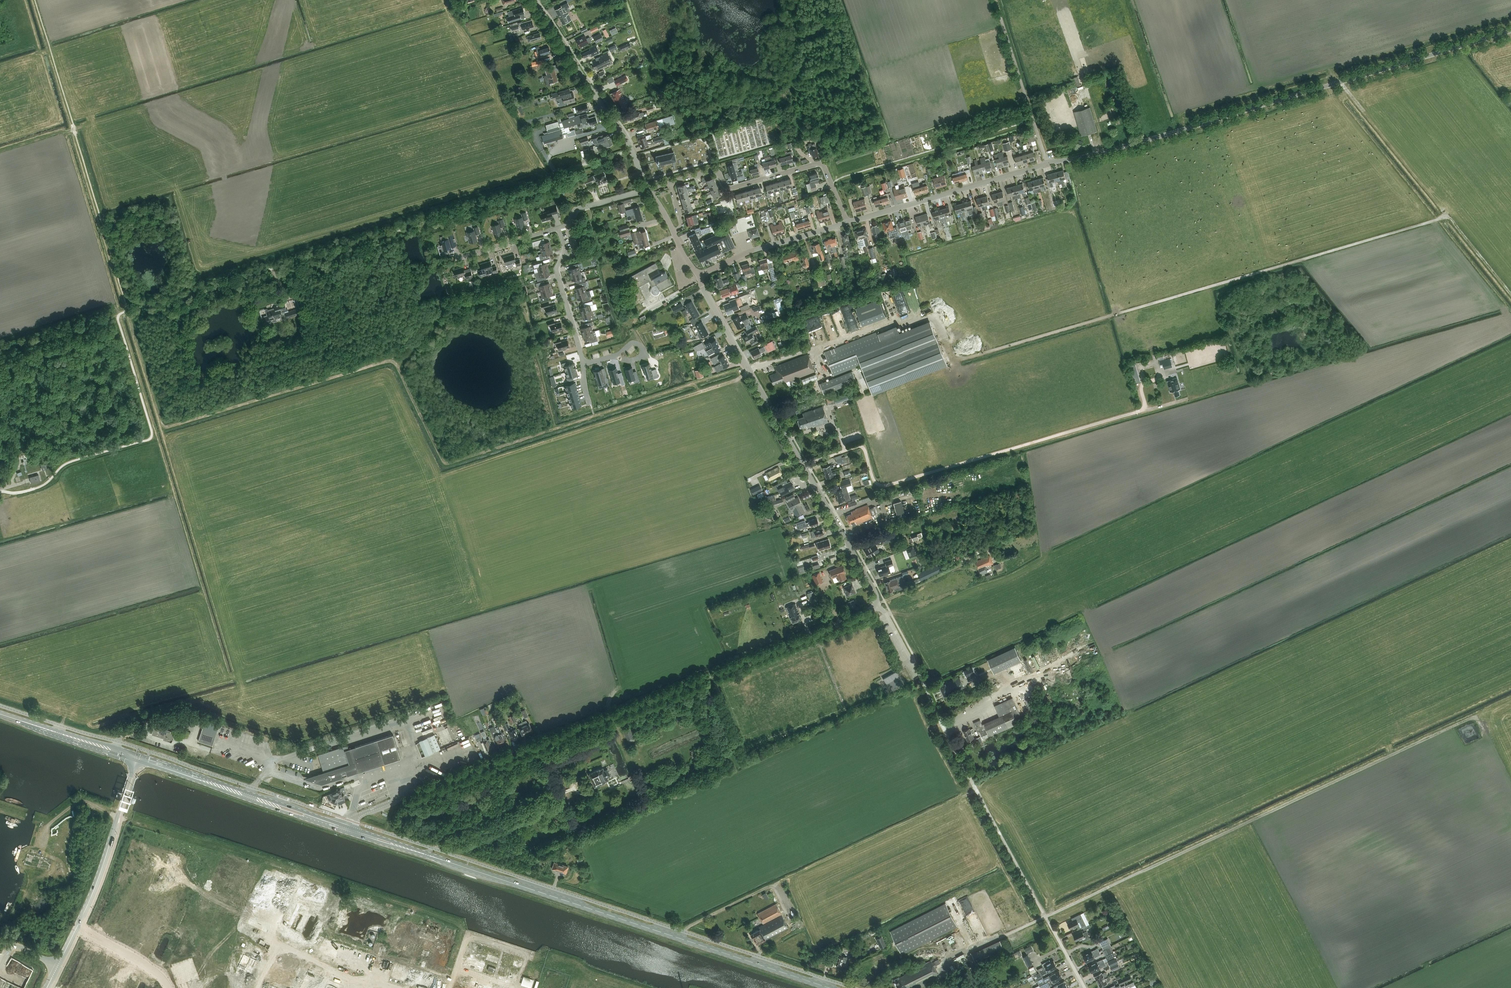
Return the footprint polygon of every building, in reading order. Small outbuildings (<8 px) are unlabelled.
[(556,10),(559,17),(568,13),(567,12),(570,11),(568,8),(570,7),(567,2),(561,6),(562,7),(556,10)] [(513,10),(509,11),(508,12),(509,16),(507,17),(508,23),(521,19),(520,15),(524,13),(523,7),(513,10)] [(568,14),(568,13),(559,17),(563,24),(571,20),(568,14)] [(522,22),(518,23),(517,22),(513,24),(510,25),(511,30),(519,28),(518,26),(521,25),(523,30),(526,29),(530,28),(532,27),(532,26),(533,26),(532,21),(529,22),(529,21),(522,23),(522,22)] [(541,38),(539,33),(527,36),(529,42),(541,38)] [(604,39),(601,33),(593,37),(596,43),(604,39)] [(592,41),(590,38),(587,39),(585,36),(577,41),(580,47),(592,41)] [(620,47),(622,52),(629,49),(629,47),(632,46),(631,43),(630,44),(629,42),(620,47)] [(590,50),(583,54),(582,55),(583,57),(584,57),(590,55),(590,56),(591,57),(600,52),(596,45),(589,48),(590,50)] [(536,51),(538,57),(542,56),(541,55),(551,52),(549,47),(540,50),(537,51),(536,51)] [(608,53),(598,57),(595,59),(596,61),(592,62),(593,64),(591,65),(594,70),(595,69),(596,71),(613,63),(608,53)] [(547,86),(551,85),(550,82),(557,80),(555,72),(561,70),(559,64),(544,68),(547,75),(544,76),(547,86)] [(601,79),(606,76),(603,71),(602,70),(599,72),(600,72),(598,73),(601,79)] [(1078,76),(1073,78),(1076,86),(1077,85),(1077,87),(1082,85),(1081,84),(1078,76)] [(626,108),(625,107),(627,106),(625,103),(626,103),(620,89),(610,94),(615,102),(616,102),(618,107),(619,107),(621,111),(626,108)] [(552,100),(559,98),(556,99),(560,105),(567,103),(568,105),(568,103),(575,101),(573,93),(567,94),(566,90),(551,94),(551,96),(551,97),(552,96),(552,100)] [(588,110),(586,104),(575,107),(577,113),(588,110)] [(1097,131),(1090,107),(1074,112),(1081,136),(1097,131)] [(630,116),(628,117),(629,121),(635,119),(635,120),(641,118),(641,117),(644,116),(643,112),(639,113),(639,112),(630,115),(630,116)] [(568,127),(571,126),(582,123),(583,124),(589,122),(590,125),(597,123),(595,116),(588,118),(587,114),(580,116),(580,115),(575,117),(569,118),(564,120),(562,121),(562,122),(559,123),(563,134),(566,133),(566,132),(570,131),(568,127)] [(561,129),(559,123),(558,121),(545,125),(548,133),(558,130),(561,129)] [(659,128),(657,121),(645,124),(648,132),(659,128)] [(548,133),(542,135),(544,143),(563,138),(561,129),(558,130),(548,133)] [(1031,132),(1027,133),(1030,142),(1034,140),(1036,141),(1034,131),(1031,132)] [(639,143),(647,141),(646,140),(651,138),(650,135),(645,136),(645,135),(644,135),(644,133),(637,135),(638,137),(637,137),(639,143)] [(605,141),(610,138),(609,134),(604,136),(603,135),(593,139),(595,145),(600,143),(605,141)] [(613,144),(610,138),(605,141),(600,143),(600,145),(602,144),(605,150),(609,148),(608,146),(613,144)] [(647,141),(639,143),(641,149),(649,146),(648,145),(653,143),(652,140),(647,142),(647,141)] [(795,149),(804,146),(803,140),(794,143),(795,149)] [(1009,142),(1003,143),(1006,151),(1011,150),(1009,142)] [(819,156),(816,148),(815,144),(811,145),(811,143),(808,144),(809,145),(807,146),(808,152),(811,151),(813,157),(819,156)] [(1026,154),(1022,155),(1025,162),(1031,160),(1029,153),(1027,149),(1025,149),(1026,154)] [(783,150),(784,154),(785,156),(787,163),(793,161),(791,155),(788,156),(787,153),(786,150),(783,150)] [(1025,162),(1022,155),(1021,151),(1019,151),(1020,155),(1015,157),(1017,164),(1025,162)] [(656,160),(657,162),(658,164),(658,165),(676,161),(674,152),(656,156),(656,157),(657,159),(656,160)] [(1000,153),(1004,166),(1010,164),(1008,156),(1004,157),(1003,152),(1000,153)] [(998,168),(1004,166),(1000,153),(994,155),(996,159),(998,168)] [(767,155),(770,168),(776,166),(774,159),(771,160),(770,154),(767,155)] [(983,158),(987,171),(993,170),(992,168),(990,161),(986,162),(985,157),(983,158)] [(981,173),(987,171),(983,158),(980,159),(982,163),(978,164),(981,173)] [(981,173),(978,164),(977,160),(974,160),(976,165),(972,166),(975,175),(981,173)] [(740,164),(739,161),(736,162),(733,163),(733,164),(728,166),(730,172),(738,170),(736,165),(740,164)] [(750,170),(752,175),(759,173),(758,168),(759,168),(758,163),(754,164),(756,168),(750,170)] [(904,168),(898,170),(900,178),(906,176),(904,168)] [(963,174),(960,175),(962,181),(968,179),(967,173),(971,172),(970,169),(963,171),(963,174)] [(739,172),(738,170),(730,172),(731,179),(737,177),(737,178),(743,177),(742,171),(739,172)] [(607,177),(606,177),(605,176),(606,175),(605,173),(604,172),(593,176),(586,178),(586,177),(583,178),(586,185),(596,182),(597,185),(607,181),(607,180),(608,179),(607,177)] [(1062,184),(1058,172),(1053,173),(1055,182),(1058,181),(1059,185),(1062,184)] [(811,188),(816,187),(815,183),(819,182),(818,179),(819,179),(817,173),(810,175),(811,180),(810,180),(811,185),(810,185),(811,188)] [(955,173),(952,174),(953,177),(955,183),(962,181),(960,175),(956,176),(955,173)] [(947,185),(945,177),(944,175),(939,177),(942,187),(947,185)] [(942,187),(939,177),(933,178),(936,188),(942,187)] [(709,187),(716,184),(713,178),(707,181),(706,180),(702,182),(703,184),(707,182),(708,186),(709,187)] [(1038,179),(1040,188),(1043,187),(1044,191),(1047,190),(1043,178),(1038,179)] [(790,179),(784,180),(786,188),(785,188),(786,193),(788,192),(787,188),(792,186),(790,179)] [(1038,179),(1033,181),(1036,193),(1042,191),(1040,188),(1038,179)] [(786,188),(784,180),(778,182),(780,190),(779,190),(780,194),(782,194),(781,189),(785,188),(786,188)] [(1036,193),(1033,181),(1028,182),(1030,191),(1033,190),(1034,194),(1036,193)] [(778,182),(772,184),(774,191),(773,192),(774,196),(776,195),(775,191),(779,190),(780,190),(778,182)] [(921,187),(922,192),(929,190),(927,185),(926,182),(923,183),(924,186),(921,187)] [(680,193),(687,191),(691,190),(694,189),(694,187),(694,186),(686,188),(685,184),(678,186),(680,193)] [(711,193),(719,189),(716,184),(709,187),(708,186),(704,187),(705,189),(709,188),(711,191),(711,193)] [(774,191),(772,184),(766,186),(768,193),(767,193),(768,198),(770,197),(769,193),(773,192),(774,191)] [(1017,185),(1020,194),(1022,193),(1023,197),(1026,196),(1023,184),(1017,185)] [(902,187),(900,188),(902,198),(908,197),(905,185),(902,186),(902,187)] [(922,192),(921,187),(917,188),(916,185),(913,186),(914,189),(915,194),(922,192)] [(1017,185),(1012,187),(1016,199),(1021,197),(1020,194),(1017,185)] [(756,201),(757,201),(758,201),(757,196),(762,195),(760,187),(754,189),(756,197),(755,197),(756,201)] [(1016,199),(1012,187),(1007,188),(1009,197),(1012,196),(1013,200),(1016,199)] [(897,200),(902,198),(900,188),(897,189),(896,188),(893,188),(897,200)] [(711,193),(711,191),(707,193),(708,195),(712,193),(714,198),(721,195),(719,189),(711,193)] [(750,198),(749,199),(750,203),(752,202),(751,198),(755,197),(756,197),(754,189),(748,191),(750,198)] [(680,193),(682,199),(689,197),(687,191),(680,193)] [(748,191),(741,193),(744,200),(743,200),(744,205),(746,204),(745,200),(749,199),(750,198),(748,191)] [(744,200),(741,193),(735,194),(737,202),(736,202),(738,206),(740,206),(739,202),(743,200),(744,200)] [(820,198),(821,204),(830,202),(827,193),(823,194),(823,197),(820,198)] [(1001,205),(997,193),(992,195),(994,203),(997,202),(998,206),(1001,205)] [(881,199),(883,204),(890,202),(888,197),(887,194),(884,194),(885,198),(881,199)] [(682,199),(683,206),(691,204),(689,197),(682,199)] [(883,204),(881,199),(878,200),(877,197),(874,197),(875,200),(875,201),(876,206),(883,204)] [(985,210),(982,197),(976,199),(979,207),(982,207),(983,211),(985,210)] [(865,199),(859,200),(862,210),(868,209),(865,199)] [(859,200),(853,202),(856,212),(862,210),(859,200)] [(965,200),(968,210),(969,215),(978,213),(976,206),(973,207),(971,201),(968,202),(967,200),(965,200)] [(962,217),(964,217),(960,204),(957,205),(956,203),(954,204),(957,213),(960,212),(962,217)] [(692,210),(691,204),(683,206),(685,212),(692,210)] [(547,212),(540,214),(543,222),(553,219),(552,214),(557,213),(555,205),(545,208),(547,212)] [(633,208),(634,211),(629,212),(630,213),(626,213),(627,217),(641,213),(639,206),(633,208)] [(773,214),(773,213),(771,213),(769,208),(767,209),(767,211),(761,213),(762,216),(761,216),(762,219),(764,218),(765,221),(769,220),(768,218),(774,216),(773,214)] [(829,220),(827,212),(826,208),(823,209),(824,211),(821,211),(824,222),(829,220)] [(947,221),(944,209),(940,210),(940,208),(938,208),(940,218),(944,217),(945,222),(947,221)] [(824,222),(821,211),(819,212),(819,210),(815,211),(816,215),(818,223),(824,222)] [(521,214),(522,217),(514,219),(517,229),(525,227),(524,220),(528,219),(526,212),(521,214)] [(712,212),(706,213),(709,223),(715,221),(712,212)] [(641,213),(627,217),(628,220),(632,219),(635,218),(635,217),(636,217),(637,221),(642,220),(641,213)] [(922,215),(925,225),(929,224),(930,228),(933,227),(932,223),(930,223),(927,214),(922,215)] [(694,224),(698,223),(696,215),(692,216),(692,215),(686,217),(689,226),(694,224)] [(926,228),(925,225),(922,215),(915,217),(918,227),(923,226),(924,229),(926,228)] [(803,222),(804,227),(811,225),(809,220),(808,217),(805,218),(806,221),(803,222)] [(498,221),(499,224),(491,226),(494,236),(502,233),(501,227),(505,226),(503,219),(498,221)] [(910,219),(905,220),(908,230),(912,229),(913,232),(915,231),(914,228),(913,228),(910,219)] [(804,227),(803,222),(799,223),(798,220),(795,221),(796,224),(798,229),(804,227)] [(905,220),(898,222),(901,232),(902,235),(906,234),(907,236),(909,235),(909,233),(908,230),(905,220)] [(779,224),(776,225),(779,235),(785,233),(781,221),(779,222),(779,224)] [(900,237),(899,234),(897,227),(893,228),(891,221),(883,223),(886,231),(888,230),(890,235),(889,235),(889,236),(890,236),(891,238),(895,237),(896,238),(900,237)] [(774,236),(779,235),(776,225),(773,226),(773,224),(770,225),(774,236)] [(874,238),(879,236),(880,242),(883,241),(882,236),(879,226),(878,227),(877,225),(873,226),(873,228),(872,228),(874,238)] [(475,231),(475,230),(470,232),(470,231),(466,232),(469,243),(478,241),(476,234),(481,233),(479,226),(474,228),(475,231)] [(757,229),(749,231),(751,238),(759,235),(757,229)] [(859,248),(864,247),(865,252),(868,252),(866,246),(862,229),(855,231),(859,248)] [(634,241),(647,237),(645,231),(640,232),(640,230),(632,233),(634,241)] [(696,233),(689,236),(696,252),(697,254),(699,257),(699,259),(700,261),(702,260),(707,258),(711,256),(718,253),(720,252),(720,251),(721,251),(722,253),(735,247),(727,230),(724,231),(725,231),(724,232),(723,231),(718,234),(711,237),(710,238),(704,240),(702,241),(705,246),(702,247),(696,233)] [(442,252),(452,249),(452,247),(457,246),(453,233),(448,235),(449,239),(440,241),(441,245),(440,245),(442,252)] [(844,245),(849,244),(850,248),(853,247),(849,233),(842,235),(844,241),(843,242),(844,245)] [(647,237),(634,241),(635,244),(638,243),(640,248),(644,247),(644,246),(649,244),(647,237)] [(830,238),(834,252),(836,257),(838,256),(835,245),(838,245),(838,244),(839,243),(838,241),(837,241),(836,237),(830,238)] [(834,252),(830,238),(825,240),(826,245),(826,247),(827,247),(827,248),(830,247),(832,253),(834,252)] [(541,250),(551,247),(549,242),(544,243),(543,243),(542,239),(532,242),(533,246),(539,245),(541,250)] [(809,246),(811,250),(812,254),(818,252),(821,261),(825,259),(822,251),(819,243),(813,245),(812,245),(809,246)] [(551,247),(541,250),(542,253),(539,254),(540,260),(548,258),(547,255),(547,254),(552,253),(551,247)] [(799,260),(796,251),(791,252),(792,253),(788,254),(789,255),(783,257),(784,262),(789,261),(790,262),(794,260),(794,261),(799,260)] [(519,259),(515,260),(514,254),(504,257),(506,265),(516,263),(517,266),(521,265),(519,259)] [(811,267),(807,256),(802,257),(804,263),(802,263),(804,269),(811,267)] [(773,268),(771,262),(768,263),(766,258),(759,260),(760,265),(757,266),(758,270),(768,267),(773,281),(776,280),(773,268)] [(480,264),(482,270),(478,271),(480,277),(487,275),(486,274),(493,272),(494,273),(498,272),(496,266),(492,267),(490,261),(480,264)] [(536,272),(538,272),(548,269),(546,263),(541,265),(540,264),(540,262),(533,264),(536,272)] [(569,270),(570,275),(580,272),(579,269),(582,268),(580,263),(574,265),(574,267),(574,268),(569,270)] [(659,263),(632,275),(637,287),(651,281),(656,294),(662,292),(658,283),(671,277),(668,270),(653,276),(651,272),(661,268),(659,263)] [(751,272),(752,274),(755,273),(754,268),(751,269),(749,263),(742,265),(743,271),(744,271),(745,274),(751,272)] [(471,271),(465,273),(463,267),(454,270),(456,278),(465,275),(467,279),(473,277),(471,271)] [(548,269),(538,272),(540,277),(537,278),(538,282),(545,279),(544,277),(545,276),(550,274),(548,269)] [(582,278),(580,272),(570,275),(572,281),(577,279),(578,280),(579,282),(585,281),(584,277),(582,278)] [(728,279),(722,281),(721,276),(714,278),(718,288),(724,286),(724,285),(730,283),(728,279)] [(818,287),(827,285),(825,279),(819,281),(818,276),(815,277),(818,287)] [(739,293),(737,289),(745,286),(744,281),(736,284),(735,282),(728,285),(729,288),(720,291),(721,296),(723,296),(724,297),(731,295),(730,294),(731,294),(732,295),(739,293)] [(541,292),(551,289),(549,283),(544,285),(543,284),(542,282),(536,284),(537,287),(539,286),(541,292)] [(576,294),(586,292),(584,286),(587,285),(586,282),(579,284),(580,287),(574,289),(576,294)] [(909,306),(901,286),(892,289),(900,309),(909,306)] [(905,289),(908,297),(917,294),(914,286),(905,289)] [(551,289),(541,292),(543,297),(540,298),(541,301),(548,299),(547,297),(547,296),(552,294),(551,289)] [(590,290),(586,292),(576,294),(578,300),(583,299),(584,299),(585,302),(591,300),(590,297),(592,296),(590,290)] [(739,309),(738,306),(737,303),(736,299),(729,301),(730,303),(723,305),(727,315),(734,313),(733,311),(739,309)] [(880,300),(856,309),(863,326),(886,317),(880,300)] [(585,307),(580,308),(582,314),(592,311),(595,310),(592,301),(585,303),(586,306),(585,307)] [(692,323),(698,320),(696,317),(699,315),(692,301),(685,305),(693,318),(690,320),(692,323)] [(889,301),(892,316),(896,315),(897,318),(901,317),(900,311),(897,311),(897,308),(894,308),(892,301),(889,301)] [(543,308),(546,307),(548,316),(558,313),(555,304),(550,306),(548,302),(542,304),(543,308)] [(288,309),(287,309),(285,303),(274,306),(275,309),(267,312),(269,316),(265,317),(267,323),(275,321),(274,318),(280,317),(281,320),(299,315),(297,309),(289,311),(288,309)] [(684,307),(681,303),(672,308),(675,313),(684,307)] [(592,311),(582,314),(583,317),(583,319),(589,318),(590,321),(597,319),(596,316),(593,317),(592,311)] [(759,322),(760,323),(768,321),(767,320),(779,316),(778,311),(772,312),(771,311),(766,312),(766,315),(764,315),(765,320),(759,322)] [(738,329),(744,325),(749,323),(747,319),(749,318),(746,314),(740,318),(739,316),(733,320),(738,329)] [(808,324),(820,320),(818,315),(807,319),(808,324)] [(549,326),(551,325),(553,333),(563,330),(560,322),(555,324),(554,319),(547,321),(549,326)] [(700,323),(698,320),(692,323),(693,327),(695,326),(699,331),(697,332),(700,339),(701,338),(702,338),(701,338),(702,337),(702,338),(709,334),(702,322),(700,323)] [(651,321),(645,324),(649,331),(654,329),(651,321)] [(583,334),(592,331),(591,326),(593,325),(592,322),(586,324),(587,326),(586,327),(581,329),(583,334)] [(880,342),(877,332),(824,353),(833,376),(861,365),(872,394),(947,365),(930,322),(880,342)] [(748,334),(742,337),(746,344),(750,342),(752,345),(759,341),(756,337),(755,337),(752,333),(758,330),(756,325),(745,331),(745,332),(747,331),(748,334)] [(595,331),(592,331),(583,334),(584,340),(589,338),(590,339),(591,342),(598,341),(595,331)] [(560,338),(553,340),(555,344),(557,343),(559,351),(570,348),(567,340),(561,342),(560,338)] [(772,341),(764,345),(768,352),(776,348),(772,341)] [(718,345),(712,348),(714,350),(711,351),(713,354),(716,353),(715,352),(720,349),(718,345)] [(766,350),(764,346),(759,349),(758,348),(750,352),(754,359),(762,355),(761,353),(766,350)] [(720,361),(721,363),(726,360),(724,355),(721,357),(720,354),(711,359),(714,364),(720,361)] [(784,380),(785,382),(786,383),(789,382),(789,381),(815,372),(808,354),(774,367),(776,372),(770,375),(773,384),(784,380)] [(721,363),(714,367),(717,372),(722,369),(723,369),(724,369),(724,368),(729,365),(726,360),(721,363)] [(568,361),(561,363),(563,367),(565,366),(566,372),(576,369),(574,363),(569,365),(568,361)] [(649,363),(642,366),(643,370),(644,370),(647,377),(652,376),(653,378),(658,377),(656,369),(651,370),(652,369),(651,369),(651,368),(649,363)] [(616,367),(609,369),(613,384),(614,384),(620,382),(622,381),(620,381),(620,379),(621,379),(621,378),(620,379),(616,367)] [(632,367),(625,369),(628,381),(635,379),(635,380),(639,379),(637,372),(634,373),(632,367)] [(576,369),(566,372),(568,377),(566,378),(568,382),(574,380),(573,376),(578,375),(576,369)] [(599,369),(593,371),(595,375),(594,375),(594,376),(595,376),(596,380),(598,385),(600,384),(600,385),(602,384),(603,387),(607,386),(608,386),(605,374),(603,375),(601,369),(599,369)] [(702,369),(695,371),(697,378),(704,376),(702,369)] [(852,371),(819,383),(823,394),(856,381),(852,371)] [(815,374),(802,379),(804,384),(817,378),(816,374),(815,374)] [(1171,380),(1167,381),(1170,392),(1174,391),(1175,396),(1180,395),(1178,390),(1180,389),(1177,378),(1171,380)] [(575,382),(565,385),(567,391),(576,388),(575,382)] [(576,388),(567,391),(568,397),(578,394),(576,388)] [(833,397),(836,404),(850,398),(847,392),(833,397)] [(578,394),(568,397),(570,403),(580,400),(578,394)] [(580,400),(570,403),(572,409),(582,406),(580,400)] [(828,422),(825,413),(823,407),(819,408),(802,413),(803,416),(797,419),(800,428),(807,426),(807,427),(812,426),(813,427),(828,422)] [(841,455),(835,457),(837,464),(840,462),(841,464),(847,462),(845,456),(842,457),(841,455)] [(824,473),(831,471),(830,469),(834,467),(833,464),(829,466),(829,465),(823,468),(824,473)] [(778,467),(768,472),(766,473),(767,476),(770,480),(782,474),(778,467)] [(40,480),(39,475),(29,477),(31,483),(40,480)] [(841,489),(835,491),(837,496),(843,494),(848,492),(846,486),(851,484),(850,479),(839,482),(841,489)] [(793,488),(790,481),(782,485),(785,492),(793,488)] [(760,492),(757,486),(751,489),(754,495),(760,492)] [(843,494),(837,496),(838,501),(844,499),(845,502),(851,500),(848,492),(843,494)] [(785,498),(787,502),(795,498),(793,494),(785,498)] [(802,505),(798,497),(795,498),(787,502),(791,511),(793,510),(796,516),(805,512),(802,505)] [(782,499),(769,503),(770,507),(783,503),(782,499)] [(906,517),(901,501),(893,503),(898,519),(906,517)] [(852,526),(853,525),(853,526),(856,525),(856,524),(873,517),(872,515),(876,513),(873,507),(869,509),(868,505),(856,509),(856,510),(851,512),(852,514),(846,516),(849,524),(851,523),(852,526)] [(896,517),(877,524),(878,528),(898,522),(896,517)] [(805,523),(805,521),(796,523),(798,530),(810,525),(811,527),(818,524),(817,518),(809,521),(809,522),(805,523)] [(824,534),(822,528),(811,531),(813,538),(824,534)] [(895,540),(893,533),(881,537),(884,544),(895,540)] [(817,543),(819,550),(831,547),(828,539),(817,543)] [(879,551),(875,544),(864,550),(868,557),(879,551)] [(990,556),(977,561),(978,562),(976,563),(979,569),(986,566),(990,564),(990,565),(993,564),(990,556)] [(886,565),(877,568),(880,576),(891,573),(889,566),(893,565),(891,559),(885,561),(886,565)] [(918,573),(921,581),(940,571),(937,564),(918,573)] [(843,565),(829,571),(832,578),(837,576),(838,579),(837,579),(838,581),(838,580),(839,581),(846,578),(844,573),(846,573),(843,565)] [(986,566),(979,569),(981,573),(982,573),(983,574),(988,572),(986,566)] [(816,585),(823,582),(819,572),(812,575),(816,585)] [(888,592),(893,590),(894,591),(897,590),(898,590),(904,588),(903,586),(906,585),(903,576),(890,580),(890,581),(885,583),(888,592)] [(856,593),(852,584),(843,587),(847,596),(856,593)] [(807,593),(811,604),(817,602),(813,591),(807,593)] [(850,608),(858,606),(856,599),(848,601),(850,608)] [(801,620),(799,614),(795,603),(786,607),(789,615),(790,615),(791,617),(790,617),(793,623),(801,620)] [(1015,647),(987,659),(994,673),(1021,661),(1015,647)] [(973,667),(964,671),(966,677),(976,673),(973,667)] [(900,670),(885,677),(892,691),(906,684),(900,670)] [(945,684),(940,686),(944,697),(950,694),(964,687),(960,677),(945,684)] [(1046,680),(1043,682),(1048,693),(1051,691),(1046,680)] [(1020,715),(1015,703),(1012,698),(994,706),(999,717),(982,724),(980,720),(974,723),(977,731),(980,730),(980,732),(983,739),(1018,723),(1015,717),(1020,715)] [(1031,711),(1034,709),(1029,698),(1025,699),(1031,711)] [(205,720),(199,741),(213,746),(219,725),(205,720)] [(522,722),(528,733),(533,731),(529,723),(528,724),(526,720),(522,722)] [(528,733),(522,722),(519,724),(520,727),(519,728),(522,735),(528,733)] [(518,737),(514,729),(513,730),(512,728),(510,728),(508,723),(503,725),(505,731),(508,729),(509,732),(512,739),(518,737)] [(175,731),(155,724),(152,733),(161,736),(164,737),(164,738),(171,741),(171,740),(172,740),(173,740),(175,733),(175,732),(175,731)] [(504,731),(501,732),(500,729),(498,725),(497,726),(495,727),(496,730),(499,738),(500,738),(502,743),(505,742),(504,739),(507,738),(504,731)] [(498,745),(502,743),(500,738),(499,738),(496,730),(495,727),(494,726),(490,728),(495,740),(496,740),(498,745)] [(623,730),(626,736),(632,733),(629,727),(623,730)] [(975,733),(973,728),(970,729),(970,728),(963,731),(967,741),(974,738),(972,734),(975,733)] [(348,745),(318,754),(324,772),(317,774),(304,778),(322,784),(343,777),(341,772),(346,770),(348,775),(401,758),(393,734),(349,748),(348,745)] [(426,755),(433,752),(440,749),(434,735),(420,741),(426,755)] [(589,774),(595,787),(605,782),(605,781),(609,780),(607,777),(611,776),(608,769),(604,771),(603,768),(600,770),(600,769),(589,774)] [(341,789),(330,794),(332,799),(338,801),(345,799),(348,797),(346,791),(344,787),(340,788),(341,789)] [(552,869),(566,873),(568,866),(555,862),(552,869)] [(272,883),(273,884),(276,877),(288,883),(291,875),(278,870),(272,883)] [(311,936),(330,889),(303,878),(284,925),(311,936)] [(763,924),(781,914),(776,904),(758,914),(763,924)] [(890,932),(902,954),(957,926),(945,904),(890,932)] [(1086,925),(1080,914),(1074,917),(1075,920),(1068,923),(1070,929),(1076,926),(1078,929),(1086,925)] [(788,928),(788,927),(782,915),(759,927),(760,929),(751,934),(753,938),(754,938),(757,944),(765,939),(766,940),(788,928)] [(1076,941),(1081,938),(1083,941),(1089,938),(1086,932),(1083,933),(1082,931),(1073,935),(1076,941)] [(886,946),(882,937),(876,940),(880,948),(886,946)] [(372,974),(378,954),(325,938),(318,958),(372,974)] [(1102,950),(1111,946),(1108,939),(1100,942),(1103,949),(1102,950)] [(434,940),(425,942),(426,948),(435,946),(434,940)] [(978,960),(1007,949),(1003,940),(974,951),(978,960)] [(1103,951),(1105,955),(1113,951),(1111,946),(1102,950),(1103,951)] [(1085,959),(1099,952),(1097,948),(1092,951),(1091,950),(1087,953),(1083,955),(1085,959)] [(1018,953),(1013,955),(1014,958),(1022,954),(1020,950),(1019,950),(1017,951),(1018,953)] [(1113,951),(1105,955),(1106,958),(1107,960),(1116,956),(1113,951)] [(1099,952),(1085,959),(1087,962),(1091,960),(1091,961),(1093,960),(1093,959),(1095,958),(1095,957),(1100,955),(1099,952)] [(255,973),(261,957),(248,953),(247,954),(245,953),(240,965),(252,970),(252,973),(251,973),(251,974),(250,979),(254,980),(258,981),(265,983),(266,980),(272,981),(266,978),(261,977),(261,979),(258,978),(258,974),(255,973)] [(836,953),(833,962),(841,964),(842,960),(845,961),(847,957),(843,956),(844,956),(840,955),(841,954),(838,953),(838,954),(836,953)] [(1033,963),(1028,954),(1023,957),(1027,966),(1033,963)] [(468,956),(464,967),(483,973),(487,962),(468,956)] [(1108,962),(1110,967),(1119,962),(1116,957),(1108,962)] [(1088,966),(1090,969),(1104,962),(1103,959),(1097,962),(1097,961),(1095,963),(1095,962),(1092,963),(1092,964),(1088,966)] [(895,982),(898,987),(904,987),(905,987),(907,986),(908,987),(911,987),(938,974),(935,968),(937,967),(934,961),(932,962),(931,960),(922,964),(909,971),(910,972),(904,974),(905,975),(899,978),(901,980),(895,982)] [(1045,965),(1044,964),(1043,964),(1042,965),(1043,967),(1037,970),(1039,973),(1055,964),(1053,960),(1050,962),(1049,960),(1045,963),(1046,965),(1045,965)] [(1104,962),(1090,969),(1092,973),(1096,971),(1099,970),(1098,970),(1101,969),(1100,968),(1106,965),(1104,962)] [(1119,962),(1110,967),(1112,971),(1120,967),(1118,963),(1119,962)] [(1035,980),(1038,979),(1042,976),(1041,975),(1048,971),(1048,972),(1049,972),(1050,972),(1052,971),(1051,971),(1057,967),(1055,964),(1039,973),(1037,973),(1036,972),(1032,974),(1035,980)] [(414,967),(408,967),(408,969),(404,970),(404,972),(401,972),(402,977),(407,976),(407,970),(414,970),(414,967)] [(421,969),(418,982),(425,983),(428,971),(421,969)] [(1037,981),(1039,985),(1048,981),(1061,974),(1059,971),(1054,973),(1051,974),(1051,975),(1043,979),(1042,976),(1038,979),(1035,980),(1034,980),(1035,982),(1037,981)] [(1096,979),(1097,982),(1104,978),(1104,977),(1107,975),(1105,972),(1102,974),(1102,973),(1094,976),(1095,977),(1095,978),(1095,979),(1096,979)] [(1061,974),(1048,981),(1039,985),(1040,987),(1049,987),(1051,987),(1049,984),(1053,982),(1054,982),(1063,978),(1061,974)] [(533,987),(536,978),(525,975),(522,984),(533,987)] [(1130,975),(1118,980),(1120,984),(1132,979),(1130,975)] [(1105,979),(1104,978),(1097,982),(1099,984),(1098,985),(1099,986),(1100,986),(1100,987),(1107,983),(1107,982),(1110,980),(1108,977),(1105,979)]
